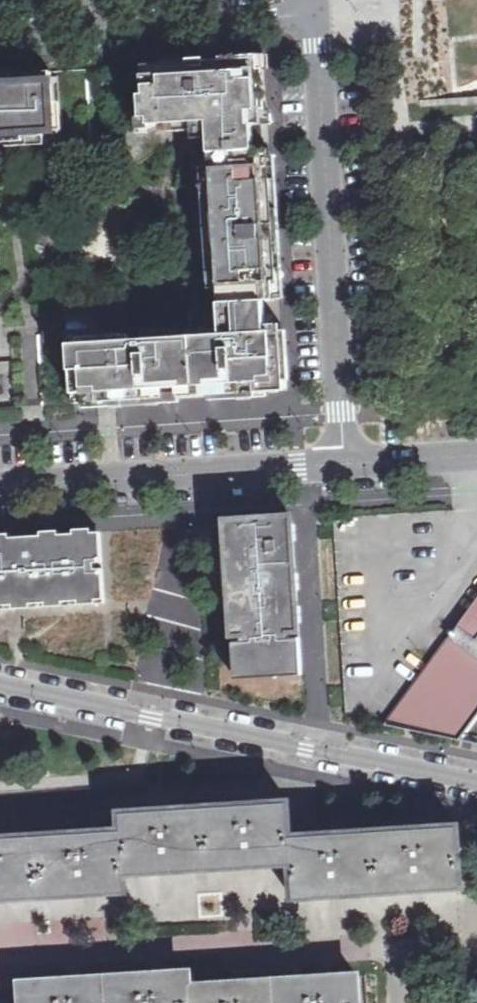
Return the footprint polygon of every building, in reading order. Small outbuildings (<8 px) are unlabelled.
[(211,154),(254,150),(253,126),(264,125),(260,58),(236,60),(236,67),(223,67),(223,60),(190,62),(190,69),(161,70),(161,64),(144,65),(145,87),(139,87),(142,125),(131,125),(132,168),(136,167),(140,166),(145,163),(152,157),(156,152),(160,146),(162,142),(163,138),(163,132),(167,132),(167,124),(194,123),(195,155),(211,154)] [(51,72),(0,75),(0,147),(14,159),(66,156),(61,76),(52,77),(51,72)] [(264,301),(274,299),(264,149),(254,150),(211,154),(216,213),(189,214),(196,304),(228,302),(264,301)] [(87,397),(279,385),(277,331),(267,332),(264,301),(228,302),(232,334),(138,338),(137,344),(113,344),(113,339),(111,330),(105,322),(100,315),(95,311),(90,310),(86,309),(80,308),(76,308),(71,308),(74,403),(80,402),(85,399),(87,397)] [(293,520),(226,524),(235,673),(302,669),(293,520)] [(98,532),(0,538),(0,605),(102,600),(98,532)] [(386,724),(461,741),(476,719),(476,601),(386,724)] [(456,827),(288,838),(286,803),(122,813),(124,831),(0,839),(0,902),(125,894),(124,875),(292,864),(294,897),(460,887),(456,827)] [(358,976),(331,978),(317,979),(249,983),(234,984),(191,987),(190,973),(164,975),(149,976),(81,980),(66,981),(23,984),(24,1002),(359,1002),(358,976)]
